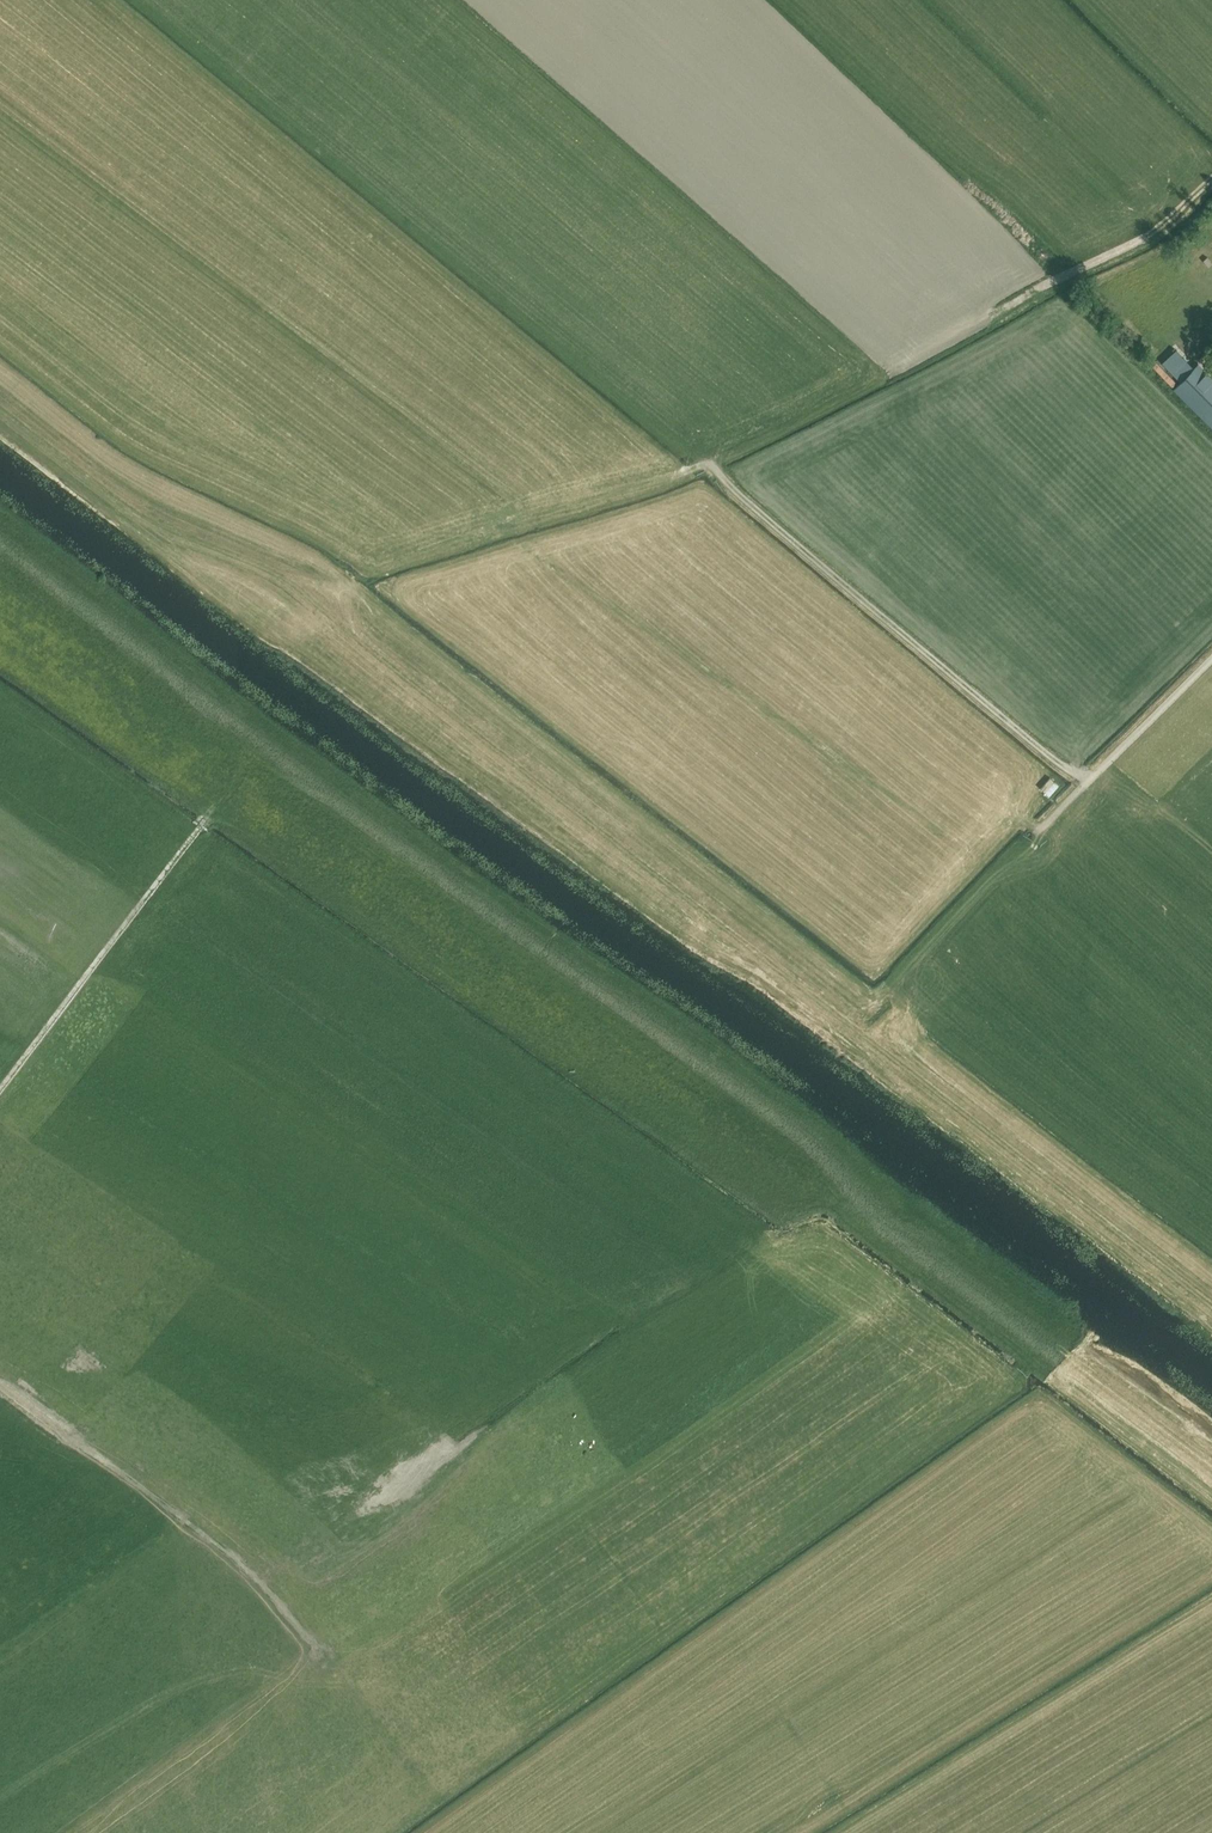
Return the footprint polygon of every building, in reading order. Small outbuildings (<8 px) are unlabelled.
[(1198,363),(1173,388),(1211,426),(1211,376),(1198,363)] [(1021,777),(1010,793),(1021,801),(1033,785),(1021,777)]
